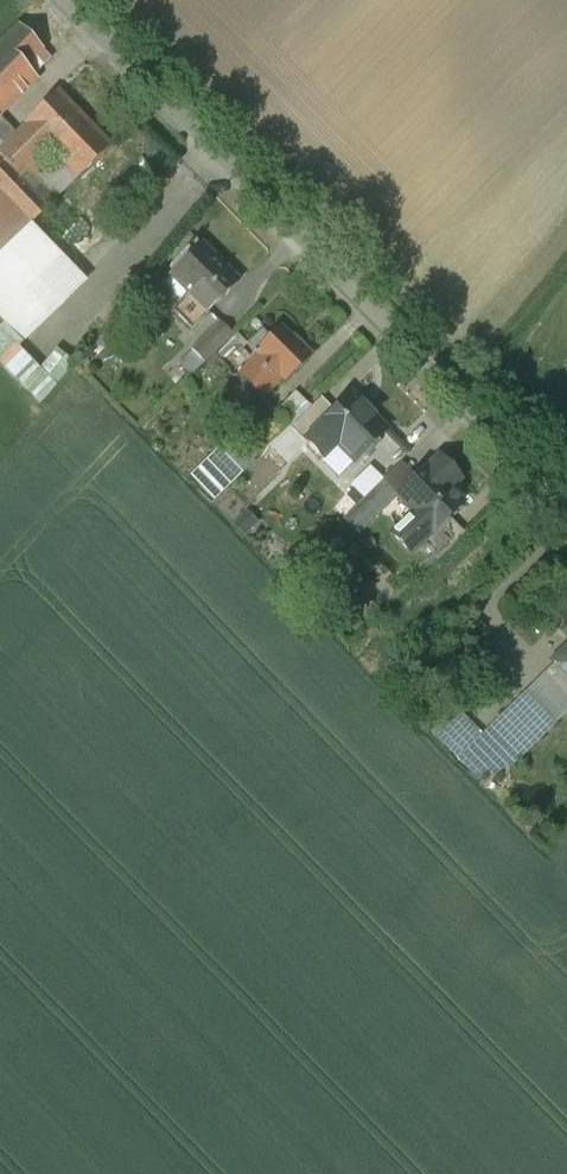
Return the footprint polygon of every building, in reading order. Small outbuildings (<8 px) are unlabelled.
[(0,46),(0,116),(37,80),(32,75),(48,58),(42,52),(43,51),(20,27),(0,46)] [(57,94),(26,124),(27,125),(17,135),(0,151),(0,195),(30,226),(55,202),(78,179),(110,149),(57,94)] [(17,135),(0,118),(0,151),(17,135)] [(0,195),(0,319),(20,340),(81,279),(30,226),(0,195)] [(239,284),(201,246),(171,276),(191,297),(192,298),(193,297),(208,312),(207,313),(208,314),(239,284)] [(191,297),(174,313),(192,331),(208,314),(207,313),(208,312),(193,297),(192,298),(191,297)] [(221,324),(193,351),(204,364),(233,336),(221,324)] [(281,327),(268,339),(262,332),(247,346),(258,356),(282,381),(285,384),(312,358),(281,327)] [(258,356),(237,377),(242,382),(259,398),(261,401),(282,381),(258,356)] [(243,414),(259,398),(242,382),(226,398),(243,414)] [(289,426),(290,428),(311,408),(297,394),(277,414),(289,426)] [(386,432),(351,397),(335,412),(319,428),(320,429),(321,428),(338,445),(355,461),(354,462),(355,463),(386,432)] [(311,408),(290,428),(304,442),(319,428),(335,412),(321,398),(311,408)] [(277,414),(250,441),(262,452),(289,426),(277,414)] [(319,428),(304,442),(323,461),(338,445),(321,428),(320,429),(319,428)] [(231,486),(254,463),(230,438),(206,461),(231,486)] [(439,458),(429,469),(428,467),(397,496),(398,497),(414,513),(391,534),(411,555),(421,544),(449,518),(463,504),(449,491),(460,481),(439,458)] [(231,486),(206,461),(190,476),(215,502),(231,486)] [(383,482),(344,520),(359,535),(398,497),(397,496),(383,482)] [(243,535),(256,523),(247,515),(235,526),(243,535)] [(449,518),(421,544),(438,561),(465,535),(449,518)] [(553,666),(566,680),(566,652),(553,666)] [(525,695),(498,720),(520,741),(545,716),(525,695)] [(478,739),(448,709),(438,719),(468,749),(478,739)] [(498,720),(478,739),(500,760),(520,741),(498,720)] [(500,760),(478,739),(468,749),(489,770),(500,760)]
